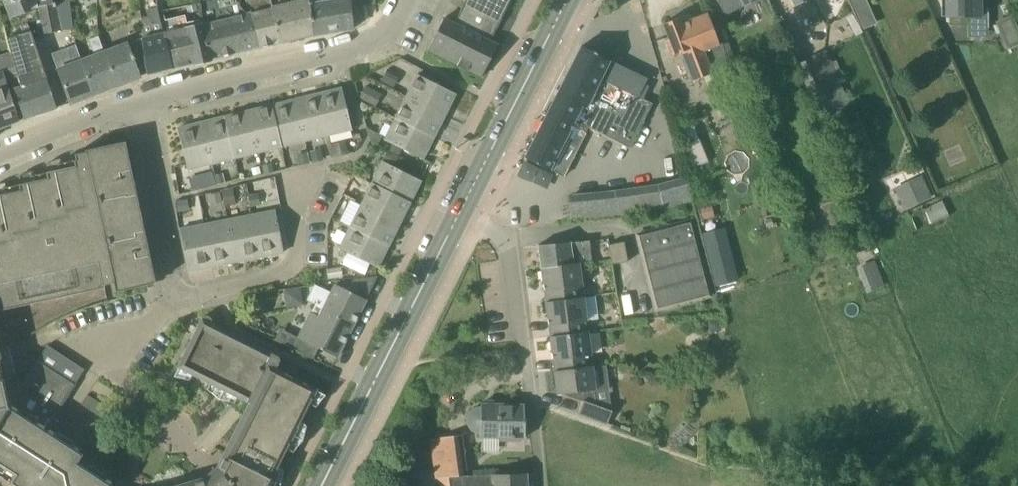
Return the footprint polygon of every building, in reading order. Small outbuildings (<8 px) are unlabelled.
[(53,3),(52,0),(10,0),(5,2),(11,18),(29,10),(29,9),(38,6),(53,3)] [(143,38),(142,38),(147,73),(148,75),(173,69),(164,34),(158,7),(157,8),(156,0),(147,0),(148,10),(147,10),(151,24),(156,23),(159,34),(143,38)] [(212,59),(257,48),(249,13),(242,5),(241,0),(198,0),(200,18),(202,24),(203,24),(212,59)] [(310,0),(247,0),(249,13),(257,48),(313,35),(313,36),(315,35),(310,4),(311,4),(310,0)] [(311,4),(310,4),(315,35),(354,29),(350,0),(333,0),(311,4)] [(511,0),(466,0),(465,1),(466,1),(462,9),(461,9),(461,10),(454,24),(444,18),(440,25),(439,26),(440,26),(434,38),(434,37),(433,38),(434,39),(428,51),(481,77),(497,45),(490,42),(511,0)] [(726,16),(741,8),(736,0),(717,0),(726,16)] [(811,36),(826,27),(811,0),(792,0),(811,36)] [(981,17),(981,0),(945,0),(945,17),(981,17)] [(53,3),(38,6),(43,34),(61,31),(56,2),(53,3)] [(877,23),(869,6),(856,12),(864,29),(877,23)] [(164,34),(173,69),(194,63),(194,64),(211,60),(211,59),(212,59),(203,24),(202,24),(168,32),(162,7),(158,7),(164,34)] [(723,43),(719,45),(707,13),(681,23),(679,18),(663,24),(669,39),(666,40),(672,56),(682,52),(693,81),(704,76),(718,115),(743,105),(728,65),(730,64),(723,43)] [(999,25),(1009,50),(1017,47),(1017,25),(1015,18),(999,25)] [(15,89),(14,89),(24,119),(57,108),(31,31),(7,38),(11,52),(0,55),(0,72),(3,71),(6,81),(11,79),(15,89)] [(147,73),(142,38),(143,38),(143,33),(131,37),(132,42),(105,52),(118,86),(140,77),(139,76),(147,73)] [(118,86),(105,52),(99,36),(89,40),(95,56),(82,61),(93,95),(118,86)] [(93,95),(82,61),(76,45),(64,49),(66,54),(54,59),(58,70),(71,103),(93,95)] [(637,135),(648,114),(653,104),(643,99),(649,87),(644,85),(647,79),(581,46),(567,74),(557,95),(539,130),(525,158),(550,170),(563,177),(578,149),(589,128),(631,148),(633,144),(637,135)] [(827,52),(797,64),(825,131),(849,121),(843,106),(848,104),(827,52)] [(387,69),(382,80),(394,86),(399,75),(387,69)] [(8,86),(6,81),(3,71),(0,72),(0,129),(19,121),(8,86)] [(406,97),(445,116),(456,93),(418,75),(406,97)] [(366,86),(360,99),(373,106),(379,93),(366,86)] [(319,94),(329,135),(352,129),(342,88),(319,94)] [(305,141),(329,135),(319,94),(295,100),(305,141)] [(434,137),(445,116),(406,97),(396,118),(434,137)] [(282,147),(305,141),(295,100),(271,106),(282,147)] [(258,152),(282,147),(271,106),(248,111),(258,152)] [(235,158),(258,152),(248,111),(224,117),(235,158)] [(211,164),(235,158),(224,117),(201,123),(211,164)] [(423,159),(434,137),(396,118),(385,140),(423,159)] [(188,170),(211,164),(201,123),(178,129),(188,170)] [(694,124),(679,130),(694,166),(709,160),(694,124)] [(346,141),(331,144),(334,157),(349,154),(346,141)] [(105,288),(104,285),(114,283),(115,292),(156,283),(135,186),(126,188),(124,181),(133,179),(125,142),(85,151),(86,153),(74,155),(75,160),(58,164),(59,170),(50,172),(30,176),(31,182),(3,188),(4,194),(0,195),(0,311),(105,288)] [(372,183),(410,203),(421,181),(383,162),(372,183)] [(212,173),(199,176),(203,189),(215,186),(212,173)] [(921,176),(893,188),(900,205),(903,210),(932,198),(927,186),(923,175),(921,176)] [(693,199),(692,196),(688,179),(645,190),(568,198),(570,218),(649,210),(693,199)] [(399,224),(410,203),(372,183),(361,205),(399,224)] [(233,188),(221,191),(225,206),(236,204),(233,188)] [(388,246),(399,224),(361,205),(351,226),(388,246)] [(284,252),(276,211),(252,215),(260,257),(284,252)] [(236,262),(260,257),(252,215),(229,220),(236,262)] [(635,233),(647,281),(655,313),(713,298),(705,269),(693,219),(635,233)] [(212,266),(236,262),(229,220),(205,225),(212,266)] [(188,271),(212,266),(205,225),(180,230),(188,271)] [(378,268),(388,246),(351,226),(340,249),(378,268)] [(538,245),(541,267),(579,263),(592,262),(589,241),(538,245)] [(729,241),(705,247),(716,287),(739,281),(729,241)] [(608,244),(612,264),(628,261),(624,242),(608,244)] [(859,265),(869,290),(885,283),(875,259),(859,265)] [(545,291),(546,302),(583,297),(581,286),(582,286),(579,263),(541,267),(544,292),(545,291)] [(323,310),(353,325),(378,276),(377,276),(354,280),(348,291),(335,285),(331,293),(314,285),(307,300),(323,309),(323,310)] [(586,321),(599,319),(596,297),(584,298),(584,297),(583,297),(546,302),(545,302),(548,326),(549,326),(550,336),(587,332),(586,321)] [(337,357),(353,325),(323,310),(319,317),(311,312),(298,338),(337,357)] [(275,481),(272,479),(317,389),(276,369),(278,365),(199,326),(178,367),(249,403),(217,468),(204,478),(177,485),(273,485),(275,481)] [(591,355),(590,349),(588,332),(587,332),(550,337),(553,360),(554,360),(555,371),(591,366),(590,355),(591,355)] [(13,485),(126,485),(126,484),(125,482),(124,481),(122,479),(120,479),(118,479),(116,480),(115,481),(112,485),(77,463),(82,454),(53,436),(61,423),(53,418),(73,388),(75,387),(74,386),(85,370),(48,345),(37,362),(36,362),(35,364),(23,383),(13,377),(3,380),(0,366),(0,477),(13,485)] [(591,366),(555,371),(554,371),(557,395),(571,393),(571,397),(583,402),(578,413),(608,424),(612,411),(610,410),(597,405),(594,390),(608,388),(606,365),(591,366)] [(493,405),(487,405),(480,404),(480,406),(477,407),(475,408),(472,409),(470,411),(469,413),(467,415),(467,418),(466,420),(466,423),(467,425),(468,428),(470,430),(472,432),(474,434),(477,434),(479,435),(479,439),(481,439),(499,438),(499,441),(511,441),(511,438),(520,438),(523,437),(522,405),(493,405)] [(436,478),(451,478),(451,476),(468,475),(463,434),(430,439),(436,478)] [(473,475),(468,475),(451,476),(451,478),(451,485),(526,485),(525,474),(497,474),(491,475),(486,475),(486,470),(473,470),(473,475)]
